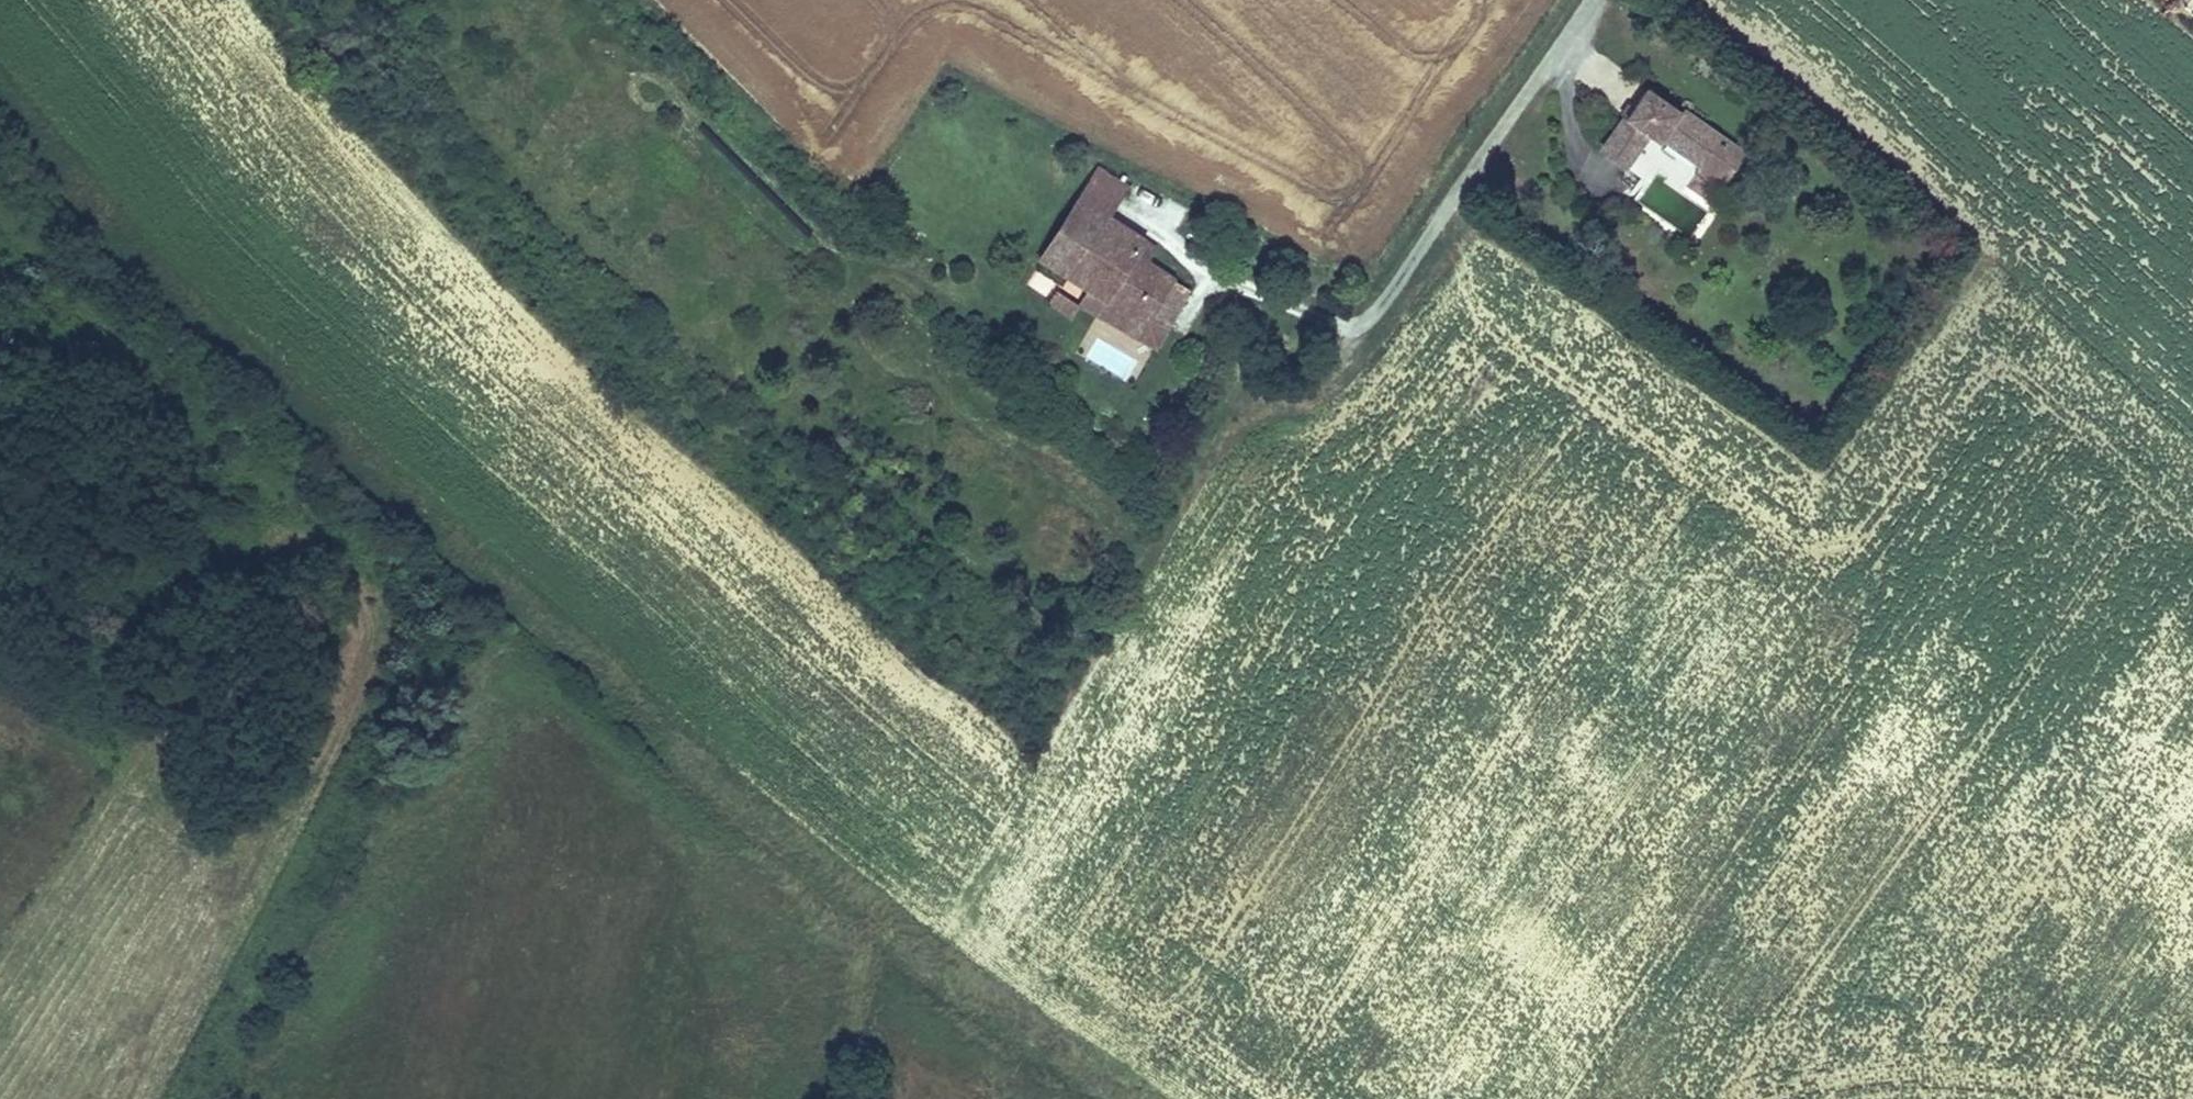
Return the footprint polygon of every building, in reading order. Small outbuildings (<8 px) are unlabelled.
[(1638,202),(1676,227),(1700,242),(1731,193),(1632,127),(1588,190),(1627,217),(1638,202)] [(1042,260),(1070,285),(1128,220),(1099,195),(1042,260)] [(1171,256),(1128,220),(1070,285),(1058,300),(1077,317),(1092,299),(1105,283),(1156,327),(1171,311),(1183,321),(1197,305),(1158,271),(1171,256)] [(1700,242),(1676,227),(1673,233),(1696,248),(1700,242)] [(1105,283),(1092,299),(1155,353),(1183,321),(1171,311),(1156,327),(1105,283)] [(1091,335),(1081,364),(1135,383),(1145,354),(1091,335)]
